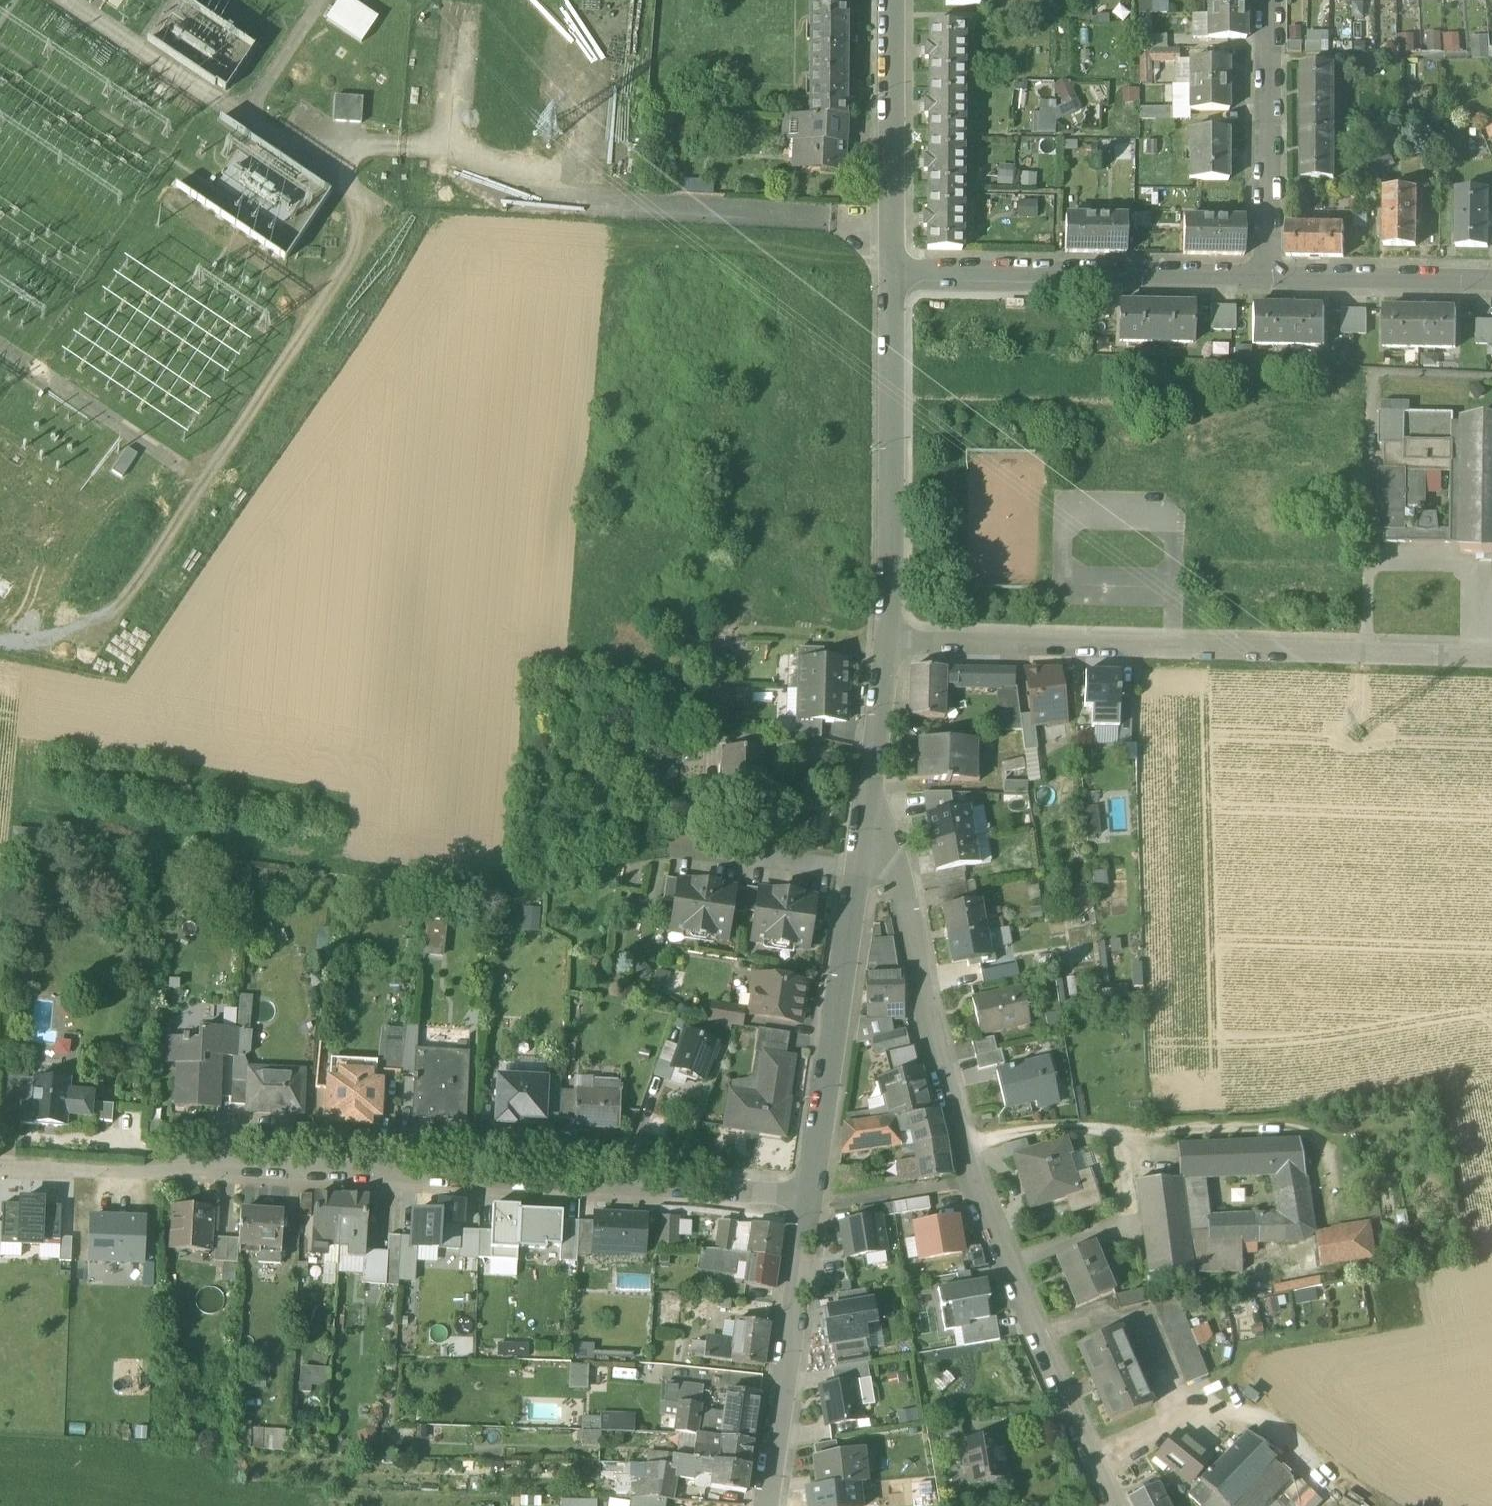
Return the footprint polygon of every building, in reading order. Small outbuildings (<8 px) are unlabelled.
[(361,44),(378,20),(348,0),(341,0),(327,21),(361,44)] [(811,118),(820,118),(845,120),(845,103),(846,103),(846,79),(845,79),(845,46),(846,46),(846,23),(846,0),(811,0),(811,118)] [(1138,14),(1169,14),(1169,0),(1139,0),(1138,14)] [(1208,14),(1246,14),(1246,0),(1208,0),(1208,14)] [(1246,39),(1246,14),(1208,14),(1208,39),(1246,39)] [(928,251),(961,252),(964,26),(930,26),(929,48),(925,48),(925,60),(929,60),(929,104),(925,104),(925,116),(929,116),(928,160),(924,160),(924,172),(928,172),(928,216),(924,216),(924,228),(928,228),(928,251)] [(1288,28),(1288,43),(1302,43),(1302,28),(1288,28)] [(1329,34),(1306,33),(1306,54),(1329,54),(1329,34)] [(1427,34),(1429,54),(1443,53),(1441,33),(1427,34)] [(1443,35),(1445,54),(1461,53),(1459,34),(1443,35)] [(1138,50),(1167,50),(1167,36),(1139,36),(1138,50)] [(1397,36),(1397,53),(1415,53),(1415,36),(1397,36)] [(1471,37),(1473,60),(1491,59),(1489,36),(1471,37)] [(1287,54),(1302,54),(1302,43),(1288,43),(1287,43),(1287,54)] [(1138,50),(1138,86),(1152,86),(1152,64),(1179,64),(1179,50),(1167,50),(1138,50)] [(1190,61),(1190,86),(1228,86),(1228,61),(1190,61)] [(1302,66),(1302,123),(1334,123),(1334,66),(1302,66)] [(542,76),(539,157),(568,158),(571,86),(554,86),(554,76),(542,76)] [(1062,106),(1056,109),(1056,123),(1076,114),(1081,108),(1072,91),(1075,89),(1071,82),(1053,87),(1054,97),(1058,95),(1062,106)] [(1228,111),(1228,86),(1190,86),(1190,111),(1228,111)] [(1123,90),(1123,102),(1139,102),(1139,90),(1123,90)] [(319,122),(361,125),(363,99),(321,96),(319,122)] [(1030,115),(1031,136),(1056,135),(1056,123),(1056,109),(1056,102),(1039,104),(1040,114),(1030,115)] [(1154,120),(1174,120),(1174,108),(1143,108),(1143,120),(1154,120)] [(819,132),(820,118),(811,118),(784,116),(783,139),(798,140),(797,158),(822,160),(821,170),(846,171),(846,169),(842,169),(844,134),(819,132)] [(819,132),(844,134),(845,120),(820,118),(819,132)] [(1174,134),(1174,120),(1154,120),(1154,134),(1174,134)] [(1334,180),(1334,123),(1302,123),(1302,180),(1334,180)] [(1189,181),(1228,182),(1228,131),(1189,131),(1189,181)] [(288,263),(331,190),(247,141),(209,205),(198,199),(193,207),(288,263)] [(797,169),(821,170),(822,160),(797,158),(797,169)] [(998,173),(997,187),(1013,188),(1014,174),(998,173)] [(1019,174),(1018,188),(1036,189),(1037,175),(1019,174)] [(1384,247),(1416,248),(1417,191),(1385,190),(1384,247)] [(1455,248),(1489,249),(1490,192),(1456,191),(1455,248)] [(1018,202),(1018,220),(1036,220),(1037,202),(1018,202)] [(1065,254),(1125,255),(1126,218),(1065,217),(1065,254)] [(1183,256),(1244,257),(1244,220),(1183,219),(1183,256)] [(1286,257),(1344,258),(1344,226),(1287,225),(1286,257)] [(1119,342),(1192,343),(1192,306),(1120,304),(1119,342)] [(1210,331),(1223,331),(1223,307),(1211,307),(1210,331)] [(1235,307),(1223,307),(1223,331),(1235,331),(1235,307)] [(1252,345),(1324,346),(1324,309),(1252,307),(1252,345)] [(1369,310),(1355,309),(1342,309),(1342,341),(1354,341),(1369,342),(1369,310)] [(1383,347),(1456,348),(1456,311),(1384,310),(1383,347)] [(1474,341),(1486,342),(1487,320),(1475,320),(1474,341)] [(1379,445),(1385,445),(1385,444),(1405,444),(1405,441),(1453,441),(1453,445),(1463,445),(1463,424),(1453,424),(1453,413),(1410,413),(1410,403),(1381,402),(1381,412),(1379,412),(1379,445)] [(1488,421),(1463,424),(1463,445),(1462,544),(1462,553),(1477,556),(1486,557),(1491,556),(1491,422),(1488,421)] [(1462,544),(1463,445),(1453,445),(1453,441),(1405,441),(1405,444),(1385,444),(1385,445),(1385,470),(1379,470),(1378,531),(1384,531),(1384,543),(1462,544)] [(125,447),(111,469),(122,476),(136,454),(125,447)] [(801,660),(823,661),(823,649),(799,648),(799,662),(800,662),(801,660)] [(848,692),(849,662),(823,661),(801,660),(800,662),(799,690),(848,692)] [(800,662),(799,662),(788,662),(787,690),(799,690),(800,662)] [(910,718),(944,719),(945,687),(945,670),(913,669),(911,670),(910,718)] [(996,688),(1015,689),(1015,672),(945,670),(945,687),(996,688)] [(1032,715),(1033,726),(1035,726),(1049,724),(1048,719),(1063,717),(1061,696),(1058,673),(1027,672),(1030,694),(1034,697),(1031,702),(1032,715)] [(1085,708),(1092,709),(1119,709),(1120,689),(1120,674),(1085,673),(1085,708)] [(1017,689),(1015,689),(996,688),(1001,732),(1022,732),(1020,717),(1017,689)] [(1119,709),(1131,710),(1132,689),(1120,689),(1119,709)] [(799,690),(787,690),(786,719),(797,719),(798,719),(799,690)] [(846,722),(848,692),(799,690),(798,719),(798,720),(821,721),(846,722)] [(1095,729),(1118,729),(1119,709),(1092,709),(1091,728),(1095,729)] [(1130,746),(1131,710),(1119,709),(1118,729),(1118,745),(1124,746),(1130,746)] [(1022,732),(1025,753),(1036,751),(1038,751),(1035,726),(1033,726),(1032,715),(1020,717),(1022,732)] [(796,733),(820,739),(821,721),(798,720),(798,719),(797,719),(796,733)] [(1118,729),(1095,729),(1094,745),(1118,745),(1118,729)] [(658,734),(659,745),(698,744),(698,733),(658,734)] [(950,783),(979,783),(979,782),(973,782),(974,763),(974,745),(980,745),(980,743),(921,742),(921,744),(921,780),(921,782),(947,782),(947,783),(950,783)] [(1137,746),(1130,746),(1124,746),(1124,762),(1137,762),(1137,746)] [(724,785),(762,786),(763,750),(725,749),(724,785)] [(1040,782),(1036,751),(1025,753),(1029,783),(1040,782)] [(1026,771),(1023,759),(1002,764),(1005,776),(1026,771)] [(1004,795),(1028,796),(1028,783),(1004,783),(1004,795)] [(688,800),(696,823),(724,813),(717,790),(688,800)] [(926,794),(929,817),(954,813),(951,794),(926,794)] [(1098,807),(1084,809),(1087,837),(1100,836),(1098,807)] [(984,808),(968,810),(973,838),(987,836),(991,835),(989,825),(987,826),(984,808)] [(933,835),(934,845),(973,838),(968,810),(954,813),(929,817),(927,817),(930,836),(933,835)] [(992,863),(987,836),(973,838),(978,866),(992,863)] [(978,866),(973,838),(934,845),(936,854),(934,855),(937,873),(939,873),(963,868),(978,866)] [(174,859),(199,862),(200,856),(175,853),(174,859)] [(939,873),(942,888),(966,884),(963,868),(939,873)] [(1108,887),(1106,872),(1093,873),(1095,889),(1108,887)] [(663,902),(675,904),(679,881),(667,879),(663,902)] [(671,932),(727,940),(732,913),(735,889),(679,881),(675,904),(671,932)] [(969,906),(966,884),(942,888),(945,910),(969,906)] [(732,913),(744,914),(744,912),(756,914),(759,890),(747,888),(747,891),(735,889),(732,913)] [(752,941),(808,950),(812,922),(816,898),(759,890),(756,914),(752,941)] [(1086,896),(1070,908),(1079,919),(1095,907),(1086,896)] [(812,922),(824,924),(828,900),(816,898),(812,922)] [(943,910),(948,940),(985,933),(981,913),(979,904),(969,906),(945,910),(943,910)] [(425,956),(442,958),(447,911),(430,909),(425,956)] [(541,909),(523,909),(522,932),(540,933),(541,909)] [(1000,910),(981,913),(985,933),(1004,930),(1000,910)] [(328,954),(330,929),(319,928),(316,953),(328,954)] [(1009,929),(1004,930),(985,933),(988,949),(993,948),(993,951),(1012,947),(1009,929)] [(988,949),(985,933),(948,940),(953,965),(968,962),(969,967),(996,963),(993,951),(993,948),(988,949)] [(872,941),(868,960),(894,958),(893,974),(898,974),(896,958),(893,940),(872,941)] [(1105,942),(1098,943),(1098,946),(1102,985),(1109,985),(1105,942)] [(1102,985),(1098,946),(1093,946),(1097,988),(1102,987),(1102,985)] [(866,975),(893,974),(894,958),(868,960),(866,975)] [(652,973),(642,960),(630,968),(640,981),(652,973)] [(1141,988),(1140,964),(1132,964),(1133,988),(1141,988)] [(981,973),(984,986),(1006,981),(1003,968),(981,973)] [(670,974),(658,970),(652,989),(665,993),(670,974)] [(866,975),(867,1019),(868,1021),(890,1020),(904,1020),(902,974),(898,974),(893,974),(866,975)] [(751,1016),(800,1024),(806,984),(757,976),(757,980),(752,983),(750,993),(754,998),(751,1016)] [(1128,986),(1111,987),(1113,1001),(1129,1000),(1128,986)] [(999,1023),(1001,1031),(1030,1024),(1022,989),(972,1000),(978,1027),(999,1023)] [(240,997),(237,1031),(248,1032),(251,998),(240,997)] [(740,1026),(741,1026),(744,1010),(712,1005),(709,1021),(740,1026)] [(223,1029),(236,1030),(237,1010),(224,1010),(223,1029)] [(1058,1013),(1046,1015),(1048,1032),(1061,1031),(1058,1013)] [(894,1035),(890,1020),(868,1021),(867,1019),(860,1018),(856,1045),(859,1045),(871,1042),(871,1041),(894,1035)] [(999,1023),(978,1027),(980,1035),(1001,1031),(999,1023)] [(176,1108),(218,1109),(219,1074),(216,1074),(217,1056),(221,1057),(222,1029),(201,1028),(200,1044),(188,1044),(188,1037),(183,1036),(183,1039),(163,1038),(162,1064),(184,1065),(183,1087),(177,1087),(176,1108)] [(416,1051),(417,1051),(418,1028),(407,1028),(406,1034),(404,1051),(416,1051)] [(221,1057),(234,1058),(236,1031),(236,1030),(223,1029),(222,1029),(221,1057)] [(762,1044),(764,1030),(758,1029),(754,1053),(756,1053),(765,1054),(766,1045),(762,1044)] [(766,1045),(788,1048),(790,1034),(764,1030),(762,1044),(766,1045)] [(251,1032),(248,1032),(237,1031),(236,1031),(234,1058),(244,1058),(249,1055),(251,1032)] [(380,1075),(401,1076),(404,1051),(406,1034),(385,1032),(380,1075)] [(875,1058),(885,1055),(910,1049),(906,1032),(894,1035),(871,1041),(871,1042),(875,1058)] [(689,1074),(704,1079),(717,1044),(686,1033),(680,1048),(673,1067),(672,1069),(674,1070),(689,1074)] [(973,1043),(977,1057),(998,1052),(995,1038),(973,1043)] [(658,1061),(673,1067),(680,1048),(665,1043),(658,1061)] [(576,1044),(563,1044),(562,1061),(575,1062),(576,1044)] [(766,1045),(765,1054),(786,1057),(788,1048),(766,1045)] [(914,1048),(910,1049),(913,1061),(916,1073),(919,1072),(914,1048)] [(913,1061),(910,1049),(885,1055),(888,1068),(913,1061)] [(416,1051),(404,1051),(401,1076),(413,1077),(415,1077),(416,1051)] [(432,1119),(465,1121),(468,1054),(417,1051),(416,1051),(415,1077),(413,1077),(413,1082),(416,1082),(415,1099),(414,1099),(413,1118),(432,1119)] [(1002,1051),(998,1052),(977,1057),(980,1071),(1005,1065),(1002,1051)] [(732,1082),(730,1092),(759,1096),(765,1054),(756,1053),(752,1077),(748,1080),(732,1082)] [(759,1133),(784,1137),(787,1118),(786,1118),(794,1059),(786,1057),(765,1054),(759,1096),(730,1092),(725,1128),(759,1133)] [(244,1058),(234,1058),(232,1081),(250,1082),(250,1081),(250,1071),(244,1058)] [(330,1059),(330,1063),(374,1065),(373,1083),(378,1083),(379,1061),(330,1059)] [(499,1079),(545,1081),(545,1079),(546,1062),(500,1060),(499,1079)] [(670,1083),(674,1070),(672,1069),(673,1067),(658,1061),(652,1077),(670,1083)] [(916,1073),(913,1061),(888,1068),(891,1079),(916,1073)] [(1036,1104),(1037,1109),(1060,1103),(1049,1061),(997,1074),(1004,1101),(1033,1094),(1036,1104)] [(327,1115),(380,1117),(381,1083),(378,1083),(373,1083),(374,1065),(330,1063),(327,1115)] [(674,1070),(670,1083),(684,1088),(689,1074),(674,1070)] [(250,1071),(250,1081),(268,1082),(269,1072),(250,1071)] [(298,1113),(301,1113),(302,1074),(269,1072),(268,1082),(250,1081),(250,1082),(249,1106),(248,1111),(284,1112),(284,1108),(299,1109),(298,1113)] [(880,1081),(884,1099),(885,1103),(890,1102),(894,1119),(908,1117),(935,1113),(932,1100),(927,1101),(919,1072),(916,1073),(891,1079),(880,1081)] [(593,1091),(594,1079),(594,1078),(574,1077),(574,1091),(577,1092),(577,1090),(593,1091)] [(31,1108),(34,1081),(1,1078),(0,1092),(0,1106),(21,1108),(21,1107),(31,1108)] [(497,1123),(516,1124),(517,1118),(544,1119),(545,1096),(545,1081),(499,1079),(497,1123)] [(545,1096),(553,1096),(554,1079),(545,1079),(545,1081),(545,1096)] [(593,1096),(621,1097),(622,1080),(594,1079),(593,1091),(593,1096)] [(91,1119),(91,1117),(91,1111),(93,1095),(69,1093),(70,1083),(34,1080),(34,1081),(31,1108),(21,1107),(21,1108),(20,1125),(66,1129),(67,1117),(91,1119)] [(231,1106),(249,1106),(250,1082),(232,1081),(231,1106)] [(575,1126),(592,1127),(592,1125),(617,1126),(618,1114),(620,1114),(621,1097),(593,1096),(593,1091),(577,1090),(577,1092),(576,1120),(575,1126)] [(560,1092),(560,1097),(559,1120),(576,1120),(577,1092),(574,1091),(560,1092)] [(1033,1094),(1004,1101),(1006,1111),(1036,1104),(1033,1094)] [(544,1119),(559,1120),(560,1097),(553,1096),(545,1096),(544,1119)] [(873,1122),(894,1119),(890,1102),(885,1103),(884,1099),(869,1102),(873,1122)] [(95,1111),(91,1111),(91,1117),(95,1117),(94,1122),(112,1124),(113,1106),(96,1105),(95,1111)] [(938,1113),(935,1113),(908,1117),(911,1134),(916,1162),(920,1181),(951,1177),(946,1147),(945,1141),(938,1113)] [(844,1126),(842,1154),(900,1146),(899,1136),(911,1134),(908,1117),(894,1119),(873,1122),(844,1126)] [(162,1122),(148,1122),(148,1136),(162,1136),(162,1122)] [(1002,1147),(1006,1160),(1015,1157),(1029,1152),(1025,1141),(1002,1147)] [(1032,1209),(1068,1197),(1076,1194),(1070,1178),(1066,1163),(1071,1161),(1070,1157),(1065,1141),(1029,1152),(1015,1157),(1032,1209)] [(1285,1243),(1303,1242),(1315,1233),(1299,1141),(1267,1142),(1273,1175),(1281,1216),(1285,1243)] [(1205,1178),(1273,1175),(1267,1142),(1178,1146),(1180,1180),(1181,1180),(1205,1178)] [(1082,1153),(1070,1157),(1071,1161),(1066,1163),(1070,1178),(1088,1172),(1082,1153)] [(881,1167),(883,1186),(914,1182),(912,1162),(881,1167)] [(912,1162),(914,1182),(920,1181),(916,1162),(912,1162)] [(1088,1172),(1070,1178),(1076,1194),(1068,1197),(1073,1213),(1099,1204),(1088,1172)] [(1210,1218),(1205,1178),(1181,1180),(1188,1233),(1209,1233),(1207,1218),(1210,1218)] [(1180,1180),(1137,1181),(1149,1275),(1184,1274),(1185,1280),(1194,1280),(1194,1274),(1188,1233),(1181,1180),(1180,1180)] [(300,1218),(311,1218),(312,1196),(300,1195),(300,1218)] [(327,1245),(339,1246),(342,1198),(316,1196),(313,1254),(326,1255),(327,1245)] [(342,1196),(342,1198),(339,1246),(339,1247),(349,1248),(349,1258),(363,1258),(365,1258),(365,1251),(368,1198),(342,1196)] [(929,1199),(893,1204),(894,1216),(930,1211),(929,1199)] [(43,1201),(30,1201),(30,1206),(20,1205),(19,1240),(19,1245),(22,1245),(39,1246),(42,1246),(42,1241),(43,1206),(43,1201)] [(440,1204),(439,1215),(441,1215),(440,1222),(462,1223),(463,1205),(440,1204)] [(857,1210),(859,1222),(894,1216),(893,1204),(857,1210)] [(1,1240),(19,1240),(20,1205),(2,1205),(2,1223),(1,1240)] [(192,1252),(210,1253),(212,1221),(216,1221),(217,1206),(195,1205),(195,1209),(173,1207),(170,1249),(192,1250),(192,1252)] [(61,1207),(43,1206),(42,1241),(60,1241),(60,1238),(61,1207)] [(491,1232),(490,1250),(518,1251),(518,1249),(517,1249),(519,1211),(520,1211),(520,1207),(493,1206),(492,1208),(491,1232)] [(239,1247),(260,1248),(262,1213),(241,1211),(239,1247)] [(518,1249),(545,1250),(546,1246),(560,1246),(561,1246),(562,1221),(562,1213),(520,1211),(519,1211),(517,1249),(518,1249)] [(1407,1212),(1394,1214),(1397,1229),(1409,1227),(1407,1212)] [(283,1214),(262,1213),(260,1248),(281,1249),(283,1214)] [(438,1250),(439,1250),(440,1222),(441,1215),(439,1215),(414,1213),(412,1238),(412,1248),(418,1249),(438,1250)] [(628,1255),(644,1255),(646,1217),(595,1215),(595,1223),(594,1249),(595,1249),(610,1250),(609,1256),(628,1256),(628,1255)] [(1285,1243),(1281,1216),(1210,1218),(1207,1218),(1209,1233),(1188,1233),(1194,1274),(1241,1272),(1241,1244),(1285,1243)] [(145,1221),(91,1219),(90,1246),(89,1261),(144,1263),(145,1221)] [(660,1247),(676,1247),(676,1237),(677,1222),(677,1220),(662,1219),(660,1247)] [(841,1225),(846,1259),(885,1253),(883,1235),(879,1235),(876,1219),(841,1225)] [(560,1262),(577,1262),(577,1258),(579,1222),(562,1221),(561,1246),(560,1246),(560,1262)] [(920,1261),(962,1254),(959,1236),(955,1236),(952,1221),(940,1223),(940,1224),(932,1225),(932,1224),(915,1227),(917,1239),(920,1259),(920,1261)] [(462,1223),(440,1222),(439,1250),(459,1251),(461,1251),(462,1231),(462,1223)] [(577,1258),(594,1259),(595,1249),(594,1249),(595,1223),(579,1222),(577,1258)] [(677,1222),(676,1237),(691,1237),(692,1222),(677,1222)] [(721,1222),(719,1238),(717,1251),(728,1252),(734,1253),(739,1224),(721,1222)] [(739,1224),(734,1253),(779,1260),(784,1229),(753,1225),(739,1224)] [(1369,1224),(1315,1233),(1320,1268),(1375,1258),(1369,1224)] [(478,1260),(479,1231),(462,1231),(461,1251),(459,1251),(459,1260),(478,1260)] [(491,1232),(479,1231),(478,1260),(490,1261),(490,1250),(491,1232)] [(388,1261),(400,1262),(401,1237),(389,1237),(388,1253),(388,1261)] [(412,1238),(401,1237),(400,1262),(399,1281),(411,1281),(412,1264),(417,1264),(417,1263),(418,1249),(412,1248),(412,1238)] [(72,1238),(60,1238),(60,1241),(60,1261),(60,1262),(72,1262),(72,1246),(72,1238)] [(214,1263),(237,1264),(238,1247),(239,1240),(215,1239),(214,1263)] [(908,1261),(920,1259),(917,1239),(905,1241),(908,1261)] [(21,1258),(22,1245),(19,1245),(19,1240),(1,1240),(1,1257),(21,1258)] [(42,1246),(39,1246),(39,1260),(60,1261),(60,1241),(42,1241),(42,1246)] [(337,1266),(339,1247),(339,1246),(327,1245),(326,1255),(325,1265),(336,1265),(337,1266)] [(90,1246),(72,1246),(72,1262),(70,1279),(88,1280),(89,1261),(90,1246)] [(1077,1307),(1108,1294),(1087,1246),(1057,1259),(1063,1273),(1064,1272),(1071,1287),(1069,1288),(1077,1307)] [(339,1247),(337,1266),(337,1274),(363,1275),(363,1258),(349,1258),(349,1248),(339,1247)] [(281,1249),(260,1248),(259,1263),(280,1265),(281,1249)] [(418,1249),(417,1263),(437,1264),(438,1250),(418,1249)] [(517,1262),(518,1251),(490,1250),(490,1261),(517,1262)] [(725,1274),(728,1252),(717,1251),(711,1251),(700,1250),(697,1270),(725,1274)] [(386,1286),(388,1261),(388,1253),(365,1251),(365,1258),(363,1258),(363,1275),(362,1284),(386,1286)] [(775,1290),(779,1260),(734,1253),(728,1252),(725,1274),(734,1275),(736,1261),(748,1262),(745,1285),(775,1290)] [(972,1270),(986,1268),(983,1253),(970,1256),(972,1270)] [(388,1261),(386,1286),(398,1287),(399,1281),(400,1262),(388,1261)] [(154,1264),(144,1263),(143,1287),(154,1287),(154,1264)] [(335,1287),(336,1265),(325,1265),(323,1265),(322,1286),(335,1287)] [(236,1282),(237,1266),(222,1266),(221,1282),(236,1282)] [(957,1275),(959,1287),(972,1285),(970,1273),(957,1275)] [(618,1275),(618,1290),(649,1290),(649,1275),(618,1275)] [(1272,1286),(1274,1296),(1322,1287),(1320,1277),(1272,1286)] [(972,1285),(959,1287),(938,1290),(945,1332),(961,1329),(969,1328),(969,1323),(989,1320),(989,1319),(985,1300),(989,1299),(986,1282),(972,1285)] [(837,1295),(839,1307),(867,1302),(865,1290),(837,1295)] [(1114,1297),(1120,1311),(1147,1304),(1143,1290),(1114,1297)] [(1315,1291),(1293,1295),(1295,1306),(1317,1302),(1315,1291)] [(1152,1303),(1171,1351),(1194,1342),(1190,1331),(1185,1317),(1179,1296),(1152,1303)] [(718,1308),(731,1310),(731,1302),(718,1301),(718,1308)] [(876,1323),(872,1301),(867,1302),(839,1307),(827,1309),(830,1323),(826,1323),(830,1346),(832,1345),(866,1340),(864,1325),(876,1323)] [(996,1318),(989,1319),(989,1320),(969,1323),(969,1328),(961,1329),(964,1347),(1000,1340),(996,1318)] [(731,1363),(764,1368),(770,1326),(736,1321),(736,1323),(734,1339),(733,1347),(731,1363)] [(724,1322),(722,1337),(734,1339),(736,1323),(724,1322)] [(881,1322),(876,1323),(864,1325),(866,1340),(868,1350),(885,1347),(881,1322)] [(1208,1325),(1190,1331),(1194,1342),(1197,1349),(1215,1342),(1208,1325)] [(1104,1407),(1111,1424),(1152,1406),(1144,1389),(1143,1389),(1125,1347),(1126,1347),(1118,1329),(1078,1347),(1085,1364),(1090,1362),(1097,1378),(1092,1380),(1097,1391),(1102,1389),(1109,1404),(1104,1407)] [(706,1335),(705,1343),(733,1347),(734,1339),(722,1337),(706,1335)] [(866,1340),(832,1345),(836,1369),(868,1363),(870,1363),(868,1350),(866,1340)] [(691,1358),(731,1363),(733,1347),(705,1343),(693,1342),(691,1358)] [(1208,1377),(1194,1342),(1171,1351),(1185,1385),(1208,1377)] [(514,1344),(498,1344),(497,1358),(513,1358),(514,1344)] [(594,1352),(594,1345),(576,1344),(575,1362),(594,1363),(594,1358),(594,1352)] [(311,1361),(325,1368),(331,1355),(317,1348),(311,1361)] [(1085,1364),(1092,1380),(1097,1378),(1090,1362),(1085,1364)] [(836,1369),(832,1369),(834,1385),(855,1382),(870,1379),(868,1363),(836,1369)] [(588,1366),(570,1365),(569,1390),(588,1391),(588,1366)] [(330,1388),(331,1369),(301,1368),(299,1386),(330,1388)] [(855,1382),(859,1408),(875,1405),(870,1379),(855,1382)] [(828,1426),(861,1421),(859,1408),(855,1382),(834,1385),(821,1387),(828,1426)] [(675,1433),(697,1436),(700,1412),(703,1388),(666,1384),(664,1403),(680,1405),(678,1420),(675,1433)] [(1097,1391),(1104,1407),(1109,1404),(1102,1389),(1097,1391)] [(700,1412),(697,1436),(753,1443),(760,1396),(744,1394),(744,1392),(741,1392),(741,1393),(727,1392),(724,1415),(700,1412)] [(680,1405),(664,1403),(660,1403),(659,1417),(678,1420),(680,1405)] [(918,1409),(897,1413),(899,1426),(920,1423),(918,1409)] [(600,1418),(600,1433),(635,1434),(636,1414),(601,1413),(600,1418)] [(582,1433),(600,1433),(600,1418),(582,1418),(582,1433)] [(325,1454),(340,1456),(341,1443),(332,1443),(334,1421),(327,1420),(325,1454)] [(938,1426),(940,1440),(962,1436),(960,1422),(938,1426)] [(236,1450),(250,1450),(251,1430),(251,1424),(236,1423),(236,1450)] [(375,1428),(356,1434),(362,1452),(381,1446),(375,1428)] [(250,1450),(289,1453),(290,1440),(285,1440),(285,1432),(251,1430),(250,1450)] [(1194,1478),(1201,1484),(1218,1466),(1178,1433),(1157,1456),(1190,1483),(1194,1478)] [(962,1442),(969,1486),(1006,1479),(999,1435),(962,1442)] [(680,1436),(677,1458),(678,1458),(694,1460),(697,1436),(680,1436)] [(749,1468),(753,1443),(697,1436),(694,1460),(749,1468)] [(1225,1505),(1234,1505),(1276,1462),(1278,1459),(1248,1436),(1219,1465),(1218,1466),(1201,1484),(1225,1505)] [(814,1446),(816,1458),(838,1454),(836,1442),(814,1446)] [(815,1458),(818,1488),(860,1484),(865,1483),(862,1450),(838,1454),(816,1458),(815,1458)] [(667,1501),(672,1502),(675,1479),(678,1458),(677,1458),(672,1457),(671,1466),(647,1465),(646,1482),(630,1481),(630,1498),(659,1500),(667,1501)] [(746,1494),(749,1468),(694,1460),(678,1458),(675,1479),(694,1482),(695,1475),(712,1477),(710,1489),(746,1494)] [(1276,1462),(1234,1505),(1273,1505),(1295,1483),(1276,1462)] [(628,1481),(630,1481),(646,1482),(647,1465),(629,1465),(628,1475),(628,1481)] [(628,1481),(628,1475),(616,1475),(616,1498),(630,1498),(630,1481),(628,1481)] [(695,1475),(694,1482),(693,1488),(710,1491),(710,1489),(712,1477),(695,1475)] [(860,1484),(818,1488),(807,1489),(808,1505),(862,1505),(860,1484)] [(1201,1484),(1188,1496),(1198,1505),(1225,1505),(1201,1484)] [(1158,1486),(1128,1501),(1130,1505),(1168,1505),(1158,1486)] [(521,1498),(521,1505),(541,1505),(541,1498),(521,1498)]
